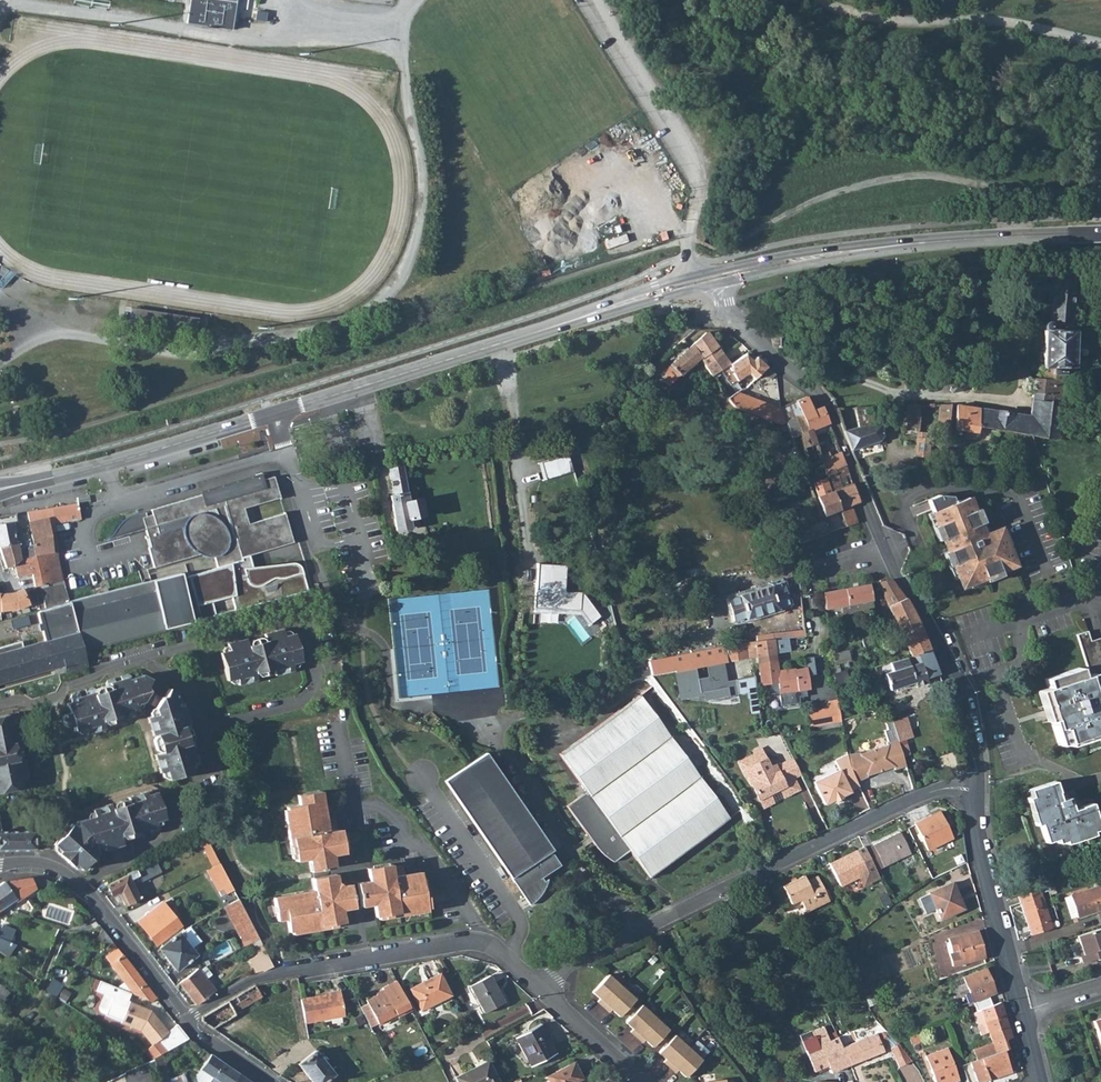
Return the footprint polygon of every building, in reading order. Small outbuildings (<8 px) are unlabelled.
[(183,22),(227,30),(233,0),(187,0),(183,22)] [(1054,270),(1074,272),(1074,263),(1054,262),(1054,270)] [(1034,378),(1033,393),(1050,395),(1050,404),(1065,406),(1066,369),(1074,369),(1076,329),(1070,329),(1074,272),(1054,270),(1050,322),(1048,321),(1046,321),(1045,322),(1044,322),(1043,324),(1042,326),(1042,327),(1044,330),(1043,378),(1034,378)] [(194,320),(128,310),(127,321),(192,331),(194,320)] [(706,332),(691,345),(699,356),(712,374),(712,375),(719,370),(728,365),(729,367),(731,366),(729,364),(726,360),(706,332)] [(662,378),(668,386),(699,356),(691,345),(691,346),(669,366),(673,369),(662,378)] [(747,353),(745,354),(752,361),(753,359),(747,353)] [(728,365),(719,370),(729,385),(748,373),(754,379),(760,374),(762,372),(767,366),(756,357),(753,359),(752,361),(745,354),(729,364),(731,366),(729,367),(728,365)] [(762,372),(771,379),(775,374),(767,366),(762,372)] [(957,371),(953,379),(966,379),(965,371),(957,371)] [(654,384),(661,392),(668,386),(662,378),(654,384)] [(953,379),(949,390),(952,392),(961,391),(966,385),(966,379),(953,379)] [(728,398),(734,405),(780,423),(785,421),(781,409),(737,393),(728,398)] [(1032,436),(1046,438),(1050,404),(1050,395),(1033,393),(1030,416),(1027,435),(1032,436)] [(796,401),(807,430),(810,429),(810,430),(829,423),(822,406),(813,410),(807,397),(796,401)] [(785,421),(791,437),(799,434),(805,456),(808,465),(821,460),(819,454),(813,437),(810,430),(810,429),(807,430),(796,401),(780,407),(781,409),(785,421)] [(937,430),(948,431),(950,405),(940,404),(937,430)] [(1046,438),(1064,440),(1065,406),(1050,404),(1046,438)] [(906,405),(905,425),(919,425),(920,405),(906,405)] [(956,405),(955,429),(976,432),(977,426),(1027,435),(1030,416),(956,405)] [(858,428),(876,425),(875,421),(879,420),(877,406),(854,407),(858,428)] [(810,430),(813,437),(831,430),(829,423),(810,430)] [(842,430),(851,450),(879,440),(882,436),(880,424),(876,425),(858,428),(842,430)] [(916,437),(915,456),(929,457),(930,438),(925,438),(925,432),(917,432),(916,437)] [(819,454),(821,460),(827,458),(827,457),(829,456),(827,451),(819,454)] [(840,452),(829,456),(827,457),(827,458),(821,460),(825,472),(845,465),(840,452)] [(542,478),(573,474),(571,456),(540,460),(542,478)] [(839,508),(846,526),(857,522),(850,504),(859,501),(852,483),(848,484),(844,475),(848,474),(845,465),(825,472),(833,491),(839,508)] [(390,494),(396,529),(411,527),(409,518),(422,515),(419,498),(408,501),(401,466),(389,468),(394,494),(390,494)] [(200,494),(207,492),(209,496),(259,476),(260,480),(263,479),(261,473),(199,491),(200,494)] [(188,577),(199,620),(306,590),(300,567),(298,564),(294,563),(252,568),(248,556),(293,542),(284,513),(248,524),(243,508),(280,497),(273,476),(263,479),(260,480),(259,476),(209,496),(207,492),(200,494),(150,509),(152,514),(146,516),(144,512),(143,512),(138,512),(135,513),(133,513),(131,514),(128,515),(124,518),(120,522),(117,525),(115,530),(113,533),(111,536),(109,538),(106,540),(103,541),(101,541),(101,543),(145,530),(150,547),(148,548),(154,568),(199,554),(200,555),(203,556),(207,557),(210,557),(214,557),(217,567),(188,577)] [(816,496),(824,515),(839,508),(833,491),(830,491),(825,477),(812,482),(817,496),(816,496)] [(939,495),(928,500),(964,586),(1015,564),(1001,530),(984,537),(967,497),(955,503),(952,496),(939,495)] [(789,503),(790,511),(800,509),(798,501),(789,503)] [(51,508),(54,524),(81,519),(78,504),(51,508)] [(15,565),(17,577),(22,576),(32,574),(34,586),(63,580),(57,557),(54,524),(51,508),(26,512),(33,545),(35,557),(22,560),(15,565)] [(17,541),(22,560),(35,557),(33,545),(25,546),(22,532),(19,532),(16,514),(0,516),(0,545),(17,541)] [(794,531),(798,542),(827,532),(823,521),(794,531)] [(7,567),(15,565),(22,560),(17,541),(0,545),(0,547),(7,567)] [(536,563),(534,609),(581,611),(591,624),(601,616),(582,591),(564,591),(566,565),(536,563)] [(0,648),(0,683),(52,668),(54,675),(87,665),(83,649),(194,621),(182,578),(182,574),(69,602),(51,607),(39,610),(36,611),(40,623),(36,624),(39,631),(43,629),(45,641),(22,647),(22,642),(0,648)] [(188,577),(182,578),(194,621),(199,620),(188,577)] [(877,582),(902,637),(921,628),(905,598),(890,579),(877,582)] [(34,586),(39,610),(51,607),(69,602),(63,580),(34,586)] [(727,599),(734,620),(744,617),(745,618),(778,608),(777,607),(789,604),(782,582),(771,585),(770,584),(737,595),(738,595),(727,599)] [(822,593),(824,609),(840,606),(842,615),(873,610),(868,584),(822,593)] [(0,594),(0,609),(0,612),(18,609),(30,604),(23,588),(14,592),(0,594)] [(902,637),(910,656),(929,648),(921,628),(902,637)] [(220,653),(227,680),(237,678),(238,685),(257,680),(255,673),(273,668),(275,675),(293,671),(291,663),(301,661),(294,633),(284,636),(282,629),(255,637),(257,643),(248,646),(246,639),(227,644),(229,651),(220,653)] [(1058,745),(1100,731),(1100,637),(1090,640),(1087,630),(1076,634),(1088,674),(1082,676),(1079,667),(1044,679),(1047,687),(1040,689),(1058,745)] [(787,638),(755,643),(757,656),(774,654),(789,651),(787,638)] [(671,657),(673,671),(674,671),(694,667),(706,665),(721,662),(757,656),(755,643),(671,657)] [(889,690),(915,681),(916,685),(927,682),(925,678),(938,674),(933,658),(929,648),(910,656),(904,658),(890,662),(892,671),(884,674),(889,690)] [(832,652),(834,663),(849,661),(848,650),(832,652)] [(774,654),(757,656),(758,664),(775,662),(774,654)] [(694,667),(674,671),(678,693),(703,689),(704,694),(737,688),(734,674),(724,675),(721,662),(706,665),(707,676),(696,678),(694,667)] [(775,662),(758,664),(760,685),(767,684),(768,694),(778,693),(780,705),(799,702),(798,697),(806,695),(805,688),(809,688),(806,667),(794,669),(791,669),(777,671),(775,662)] [(758,707),(753,670),(743,672),(746,687),(749,708),(758,707)] [(743,672),(734,674),(737,688),(746,687),(743,672)] [(72,701),(66,703),(69,712),(63,714),(62,717),(64,725),(67,727),(72,725),(74,731),(83,727),(84,731),(103,725),(101,721),(120,715),(137,709),(135,704),(142,702),(148,691),(147,686),(151,679),(143,675),(132,678),(131,675),(128,674),(121,676),(122,678),(115,680),(115,678),(107,680),(107,683),(108,688),(97,692),(95,688),(92,686),(86,689),(87,693),(80,695),(79,690),(72,693),(71,696),(72,701)] [(27,682),(29,689),(32,691),(35,692),(47,689),(49,688),(51,685),(51,681),(50,676),(27,682)] [(165,771),(168,780),(195,772),(193,766),(199,763),(201,761),(199,754),(194,756),(192,749),(196,747),(195,740),(191,739),(187,740),(184,728),(189,727),(192,725),(189,717),(187,718),(184,711),(187,711),(185,704),(182,702),(179,703),(176,692),(168,688),(165,695),(160,697),(154,708),(156,715),(150,716),(155,734),(161,752),(157,753),(162,772),(165,771)] [(730,818),(640,695),(559,754),(586,791),(566,806),(597,848),(601,853),(605,857),(613,862),(629,851),(649,878),(730,818)] [(824,709),(827,722),(840,720),(837,700),(827,702),(828,708),(824,709)] [(120,715),(121,718),(138,713),(137,709),(120,715)] [(807,712),(809,726),(827,722),(824,709),(807,712)] [(23,788),(21,779),(28,777),(25,764),(18,766),(17,761),(13,741),(12,736),(19,734),(16,722),(9,723),(7,713),(0,715),(0,793),(23,788)] [(147,717),(152,734),(155,734),(150,716),(147,717)] [(906,717),(903,718),(906,729),(907,728),(910,738),(912,737),(906,717)] [(897,720),(891,721),(897,739),(898,742),(910,738),(907,728),(906,729),(903,718),(897,720)] [(84,731),(85,734),(104,728),(103,725),(84,731)] [(894,769),(905,766),(898,742),(897,739),(886,742),(887,745),(860,753),(859,752),(847,754),(847,755),(849,766),(856,781),(867,776),(867,775),(893,767),(894,769)] [(747,776),(758,799),(758,798),(762,807),(768,804),(770,797),(768,793),(783,785),(788,794),(798,789),(792,777),(790,774),(788,775),(785,768),(784,766),(783,765),(781,764),(780,763),(777,763),(775,764),(769,767),(761,751),(754,754),(738,762),(745,777),(747,776)] [(466,766),(444,781),(530,905),(532,903),(535,901),(536,899),(537,898),(538,898),(541,894),(541,893),(543,891),(543,890),(544,887),(545,886),(546,884),(546,883),(546,881),(547,879),(544,881),(541,877),(560,865),(552,853),(549,855),(548,853),(552,850),(485,752),(466,766)] [(153,754),(159,773),(162,772),(157,753),(153,754)] [(839,769),(813,782),(824,804),(833,800),(834,801),(842,797),(841,796),(850,792),(850,791),(859,786),(856,781),(849,766),(847,755),(835,761),(839,769)] [(800,773),(793,759),(783,763),(781,764),(783,765),(784,766),(785,768),(788,775),(790,774),(792,777),(800,773)] [(1039,824),(1046,842),(1055,839),(1064,836),(1066,841),(1067,844),(1070,842),(1068,838),(1088,831),(1090,836),(1093,834),(1092,831),(1091,827),(1098,825),(1091,803),(1080,806),(1080,807),(1072,809),(1068,797),(1059,800),(1057,792),(1058,792),(1054,781),(1032,788),(1034,795),(1030,796),(1026,797),(1027,801),(1032,799),(1039,821),(1034,822),(1035,825),(1039,824)] [(127,796),(128,800),(146,794),(145,790),(127,796)] [(96,853),(95,850),(103,848),(104,851),(123,845),(119,836),(134,831),(136,836),(138,838),(146,836),(144,832),(150,829),(152,833),(159,832),(160,828),(158,820),(164,818),(156,791),(146,794),(128,800),(129,802),(110,807),(110,806),(92,812),(93,816),(76,821),(74,825),(71,823),(52,844),(59,850),(74,863),(81,870),(96,853)] [(283,810),(292,859),(295,859),(295,862),(308,859),(310,871),(331,868),(329,856),(329,852),(344,849),(340,828),(337,829),(335,818),(326,819),(321,791),(297,795),(298,804),(285,806),(286,809),(283,810)] [(1027,801),(1034,822),(1039,821),(1032,799),(1027,801)] [(91,809),(92,812),(110,806),(109,803),(91,809)] [(914,824),(927,850),(953,837),(940,811),(914,824)] [(34,849),(32,829),(1,831),(0,825),(0,849),(34,849)] [(1068,838),(1070,842),(1090,836),(1088,831),(1068,838)] [(865,849),(875,870),(910,853),(900,832),(865,849)] [(197,837),(212,867),(219,863),(204,834),(197,837)] [(829,863),(839,886),(858,876),(861,882),(865,884),(879,877),(875,870),(865,849),(864,846),(856,850),(829,863)] [(57,853),(71,866),(74,863),(59,850),(57,853)] [(106,884),(112,895),(119,892),(125,904),(139,897),(139,898),(149,893),(143,881),(161,871),(155,859),(145,864),(126,874),(106,884)] [(206,870),(220,896),(233,889),(219,863),(212,867),(206,870)] [(356,886),(360,906),(372,904),(375,917),(378,916),(379,919),(427,911),(426,908),(429,907),(425,883),(422,884),(420,871),(404,874),(403,864),(390,867),(390,864),(370,867),(372,879),(372,883),(356,886)] [(332,874),(334,886),(342,885),(337,881),(335,873),(332,874)] [(273,897),(277,921),(287,919),(289,932),(292,931),(293,934),(341,926),(341,923),(344,922),(342,910),(354,908),(350,886),(335,889),(334,886),(332,874),(311,878),(313,890),(273,897)] [(40,892),(43,890),(36,876),(30,877),(36,889),(40,892)] [(44,894),(59,885),(38,876),(36,876),(43,890),(44,894)] [(799,899),(805,912),(828,900),(816,876),(806,881),(803,876),(781,886),(789,904),(799,899)] [(36,889),(30,877),(4,882),(0,884),(0,910),(15,899),(17,902),(36,889)] [(951,882),(928,893),(929,895),(920,899),(926,913),(935,909),(939,918),(959,909),(955,900),(959,899),(951,882)] [(773,890),(781,907),(789,904),(781,886),(773,890)] [(1071,919),(1077,916),(1078,917),(1100,910),(1100,894),(1098,886),(1071,895),(1071,896),(1064,898),(1071,919)] [(1017,895),(1030,935),(1051,928),(1045,908),(1041,909),(1037,897),(1041,896),(1039,887),(1017,895)] [(60,894),(70,904),(74,899),(65,890),(60,894)] [(226,900),(229,904),(238,899),(236,895),(226,900)] [(240,949),(244,946),(249,944),(259,939),(238,899),(229,904),(223,907),(243,943),(238,946),(240,949)] [(138,921),(156,945),(181,925),(163,902),(138,921)] [(29,920),(30,916),(14,911),(9,914),(29,920)] [(14,939),(11,938),(15,930),(3,925),(0,929),(0,938),(13,943),(14,939)] [(184,939),(185,939),(191,947),(200,941),(190,927),(179,932),(179,933),(184,939)] [(1083,963),(1100,957),(1100,927),(1077,935),(1080,947),(1083,955),(1080,956),(1083,963)] [(115,949),(117,948),(103,929),(94,940),(115,949)] [(946,942),(952,965),(983,958),(976,931),(948,938),(949,942),(946,942)] [(170,962),(176,970),(196,955),(191,948),(191,947),(185,939),(184,939),(179,933),(159,948),(165,956),(164,956),(169,963),(170,962)] [(586,933),(577,938),(579,943),(589,939),(586,933)] [(808,939),(816,956),(821,953),(813,937),(808,939)] [(16,944),(13,943),(0,938),(0,951),(8,956),(16,944)] [(248,959),(255,973),(264,971),(273,966),(270,960),(259,939),(249,944),(255,956),(248,959)] [(150,1001),(155,997),(117,948),(115,949),(104,957),(123,981),(131,992),(129,993),(150,1001)] [(820,965),(832,986),(838,983),(835,977),(827,961),(820,965)] [(199,970),(207,980),(212,975),(206,966),(199,970)] [(179,982),(196,1005),(215,990),(207,980),(199,970),(198,968),(179,982)] [(963,977),(972,1001),(994,993),(985,969),(963,977)] [(844,975),(854,996),(865,991),(855,970),(844,975)] [(409,988),(421,1010),(450,995),(439,973),(409,988)] [(608,974),(592,992),(600,999),(597,1001),(603,1007),(623,985),(617,979),(615,981),(608,974)] [(470,986),(484,1013),(504,1002),(490,975),(470,986)] [(61,988),(63,984),(53,977),(45,989),(55,997),(56,995),(61,988)] [(115,987),(100,980),(96,990),(103,993),(112,997),(105,1014),(105,1015),(121,1021),(120,1022),(139,1031),(152,1045),(142,1053),(151,1059),(153,1058),(162,1053),(168,1050),(188,1039),(176,1024),(167,1032),(149,1011),(126,1001),(129,993),(115,987)] [(365,1000),(377,1024),(410,1007),(396,980),(382,988),(383,989),(386,995),(380,997),(378,993),(365,1000)] [(115,987),(129,993),(131,992),(123,981),(115,987)] [(254,984),(261,995),(267,991),(262,983),(254,984)] [(832,986),(839,999),(846,996),(838,983),(832,986)] [(236,1015),(235,1012),(262,996),(261,995),(254,984),(227,1000),(201,1015),(201,1020),(213,1029),(236,1015)] [(609,1012),(611,1009),(619,1016),(624,1011),(630,1004),(635,999),(627,992),(629,991),(623,985),(603,1007),(609,1012)] [(9,993),(0,986),(0,1000),(1,1001),(9,993)] [(61,988),(56,995),(65,1001),(70,994),(61,988)] [(378,993),(380,997),(386,995),(383,989),(377,992),(378,993)] [(301,999),(304,1022),(344,1016),(341,991),(330,993),(331,994),(301,999)] [(112,997),(103,993),(98,1006),(98,1009),(100,1012),(105,1014),(112,997)] [(972,1049),(976,1059),(1003,1050),(1008,1048),(1005,1039),(1012,1036),(1000,1002),(979,1009),(984,1022),(979,1024),(983,1033),(987,1032),(991,1043),(972,1049)] [(624,1011),(630,1017),(636,1010),(630,1004),(624,1011)] [(630,1017),(625,1022),(633,1029),(630,1032),(636,1037),(656,1015),(650,1010),(648,1011),(641,1005),(636,1010),(630,1017)] [(642,1042),(644,1040),(652,1046),(657,1041),(663,1035),(668,1029),(661,1023),(662,1021),(656,1015),(636,1037),(642,1042)] [(525,1021),(528,1028),(540,1024),(538,1017),(525,1021)] [(1100,1047),(1100,1018),(1093,1021),(1100,1047)] [(515,1038),(530,1066),(556,1052),(541,1024),(515,1038)] [(842,1047),(850,1064),(890,1049),(898,1067),(911,1061),(897,1044),(894,1045),(882,1032),(876,1034),(842,1047)] [(657,1041),(663,1047),(669,1040),(663,1035),(657,1041)] [(663,1047),(658,1052),(666,1059),(663,1062),(669,1067),(689,1045),(683,1040),(681,1041),(674,1035),(669,1040),(663,1047)] [(813,1055),(817,1066),(830,1061),(834,1069),(850,1064),(842,1047),(837,1037),(807,1048),(811,1056),(813,1055)] [(691,1047),(695,1051),(694,1053),(700,1059),(707,1051),(707,1049),(707,1046),(701,1041),(698,1040),(696,1041),(691,1047)] [(675,1073),(678,1070),(685,1077),(701,1059),(700,1059),(694,1053),(695,1051),(691,1047),(689,1045),(669,1067),(675,1073)] [(934,1081),(950,1081),(957,1079),(946,1047),(924,1055),(934,1081)] [(312,1081),(324,1081),(334,1074),(315,1050),(298,1063),(312,1081)] [(967,1081),(978,1081),(988,1078),(989,1081),(1005,1081),(1013,1079),(1003,1050),(976,1059),(961,1064),(967,1081)] [(202,1059),(205,1061),(210,1054),(207,1052),(202,1059)] [(170,1079),(162,1053),(153,1058),(161,1081),(170,1079)] [(239,1074),(210,1054),(205,1061),(200,1069),(211,1077),(207,1081),(233,1081),(239,1074)] [(458,1081),(498,1081),(488,1060),(455,1077),(458,1081)] [(550,1081),(576,1081),(582,1078),(573,1062),(547,1076),(550,1081)] [(211,1077),(200,1069),(195,1076),(197,1081),(207,1081),(211,1077)] [(833,1073),(814,1069),(814,1081),(833,1081),(833,1073)] [(187,1080),(184,1073),(170,1079),(161,1081),(181,1081),(187,1080)] [(106,1081),(128,1081),(124,1074),(106,1081)] [(239,1074),(233,1081),(251,1081),(239,1074)]
